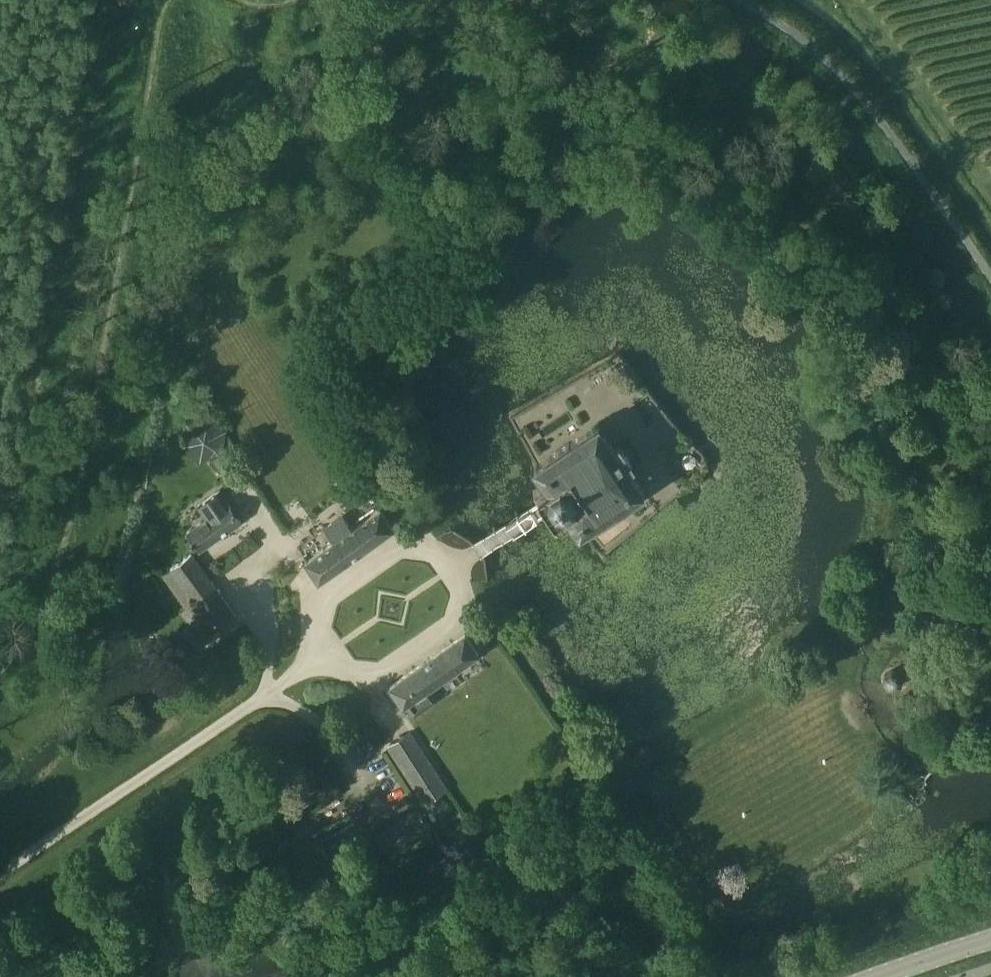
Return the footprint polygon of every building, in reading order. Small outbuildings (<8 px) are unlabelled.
[(186,445),(208,462),(216,452),(224,458),(240,435),(210,413),(186,445)] [(614,445),(599,421),(533,464),(546,484),(538,490),(555,517),(566,510),(580,532),(644,489),(628,465),(633,462),(620,442),(614,445)] [(201,504),(209,517),(187,532),(199,550),(242,522),(221,490),(201,504)] [(323,525),(334,541),(347,561),(394,529),(380,509),(352,529),(342,513),(323,525)] [(347,561),(334,541),(305,562),(319,581),(347,561)] [(191,553),(170,569),(160,577),(188,614),(185,616),(191,623),(190,625),(201,640),(237,614),(191,553)] [(432,699),(425,689),(478,652),(465,634),(390,686),(403,705),(408,701),(415,711),(432,699)] [(410,732),(390,746),(426,802),(446,789),(410,732)] [(377,837),(390,857),(397,852),(430,830),(417,810),(377,837)]
